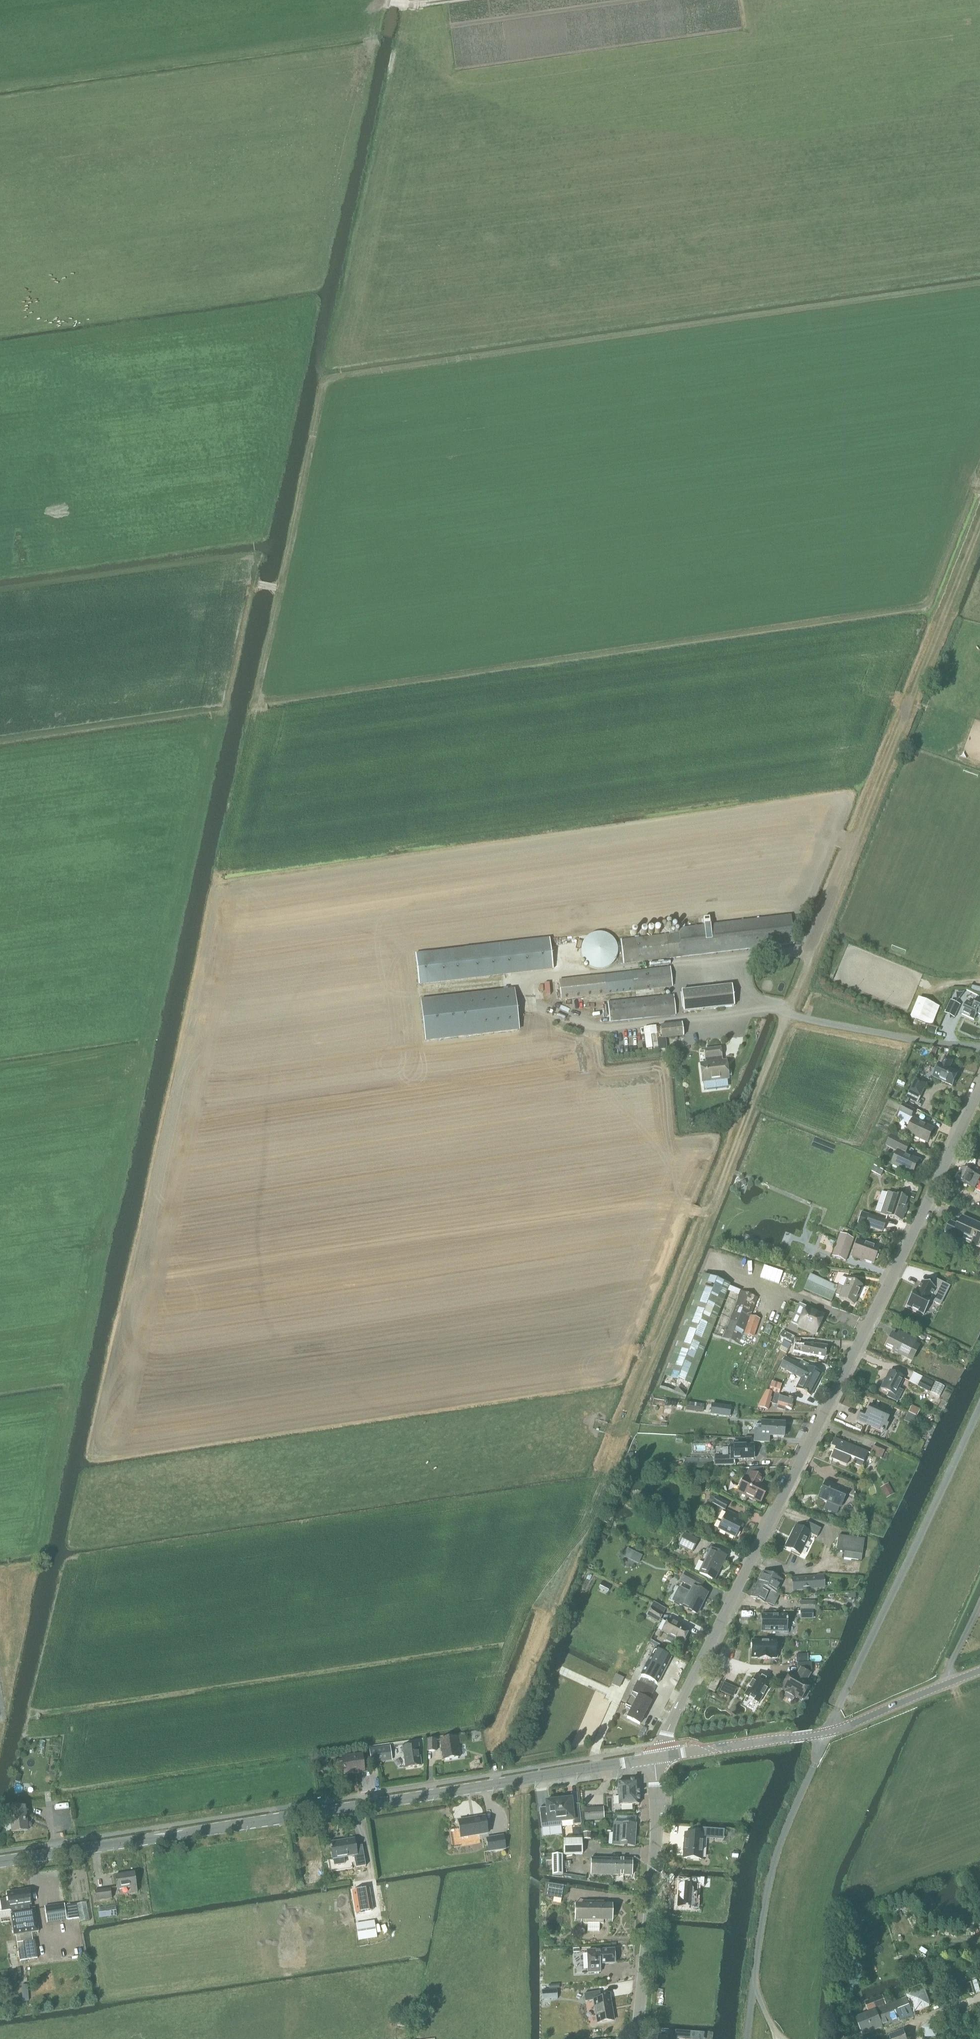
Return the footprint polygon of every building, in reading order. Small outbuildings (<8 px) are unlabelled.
[(623,964),(795,944),(791,914),(678,928),(679,933),(621,940),(623,964)] [(617,952),(617,951),(617,947),(616,944),(614,941),(611,938),(608,936),(605,934),(602,934),(598,933),(594,934),(591,935),(588,937),(585,939),(583,942),(582,945),(581,948),(581,951),(581,955),(582,958),(584,962),(586,964),(590,967),(594,969),(598,969),(601,969),(605,969),(608,967),(611,965),(614,962),(616,959),(617,955),(617,952)] [(554,970),(550,938),(416,954),(419,985),(554,970)] [(562,1000),(607,995),(673,987),(671,967),(605,974),(605,975),(559,980),(562,1000)] [(732,986),(682,991),(684,1012),(735,1007),(732,986)] [(515,989),(421,1000),(426,1042),(520,1031),(515,989)] [(611,1022),(676,1015),(674,995),(608,1001),(611,1022)] [(927,1023),(935,1004),(920,998),(912,1017),(927,1023)] [(962,1014),(974,1020),(977,1013),(979,1015),(979,1000),(978,999),(974,1006),(968,1002),(962,1014)] [(951,1001),(945,1014),(954,1018),(960,1005),(951,1001)] [(662,1039),(684,1036),(682,1023),(661,1026),(662,1039)] [(936,1034),(937,1028),(928,1025),(926,1032),(936,1034)] [(658,1051),(658,1050),(657,1035),(656,1027),(644,1028),(645,1036),(646,1052),(658,1051)] [(723,1062),(721,1051),(721,1048),(705,1050),(707,1064),(701,1064),(703,1082),(729,1079),(727,1061),(723,1062)] [(950,1068),(953,1061),(945,1058),(942,1065),(940,1063),(934,1077),(953,1086),(954,1083),(956,1083),(957,1080),(957,1077),(959,1072),(950,1068)] [(917,1078),(908,1097),(918,1102),(927,1083),(918,1079),(917,1078)] [(901,1113),(898,1119),(910,1125),(913,1118),(912,1118),(916,1110),(904,1105),(900,1113),(901,1113)] [(910,1125),(906,1133),(928,1143),(935,1128),(913,1118),(910,1125)] [(898,1152),(893,1162),(891,1165),(913,1175),(921,1159),(907,1153),(911,1144),(891,1135),(886,1147),(898,1152)] [(956,1180),(975,1189),(976,1189),(976,1188),(979,1179),(979,1176),(962,1168),(956,1180)] [(888,1192),(881,1213),(901,1220),(908,1199),(888,1192)] [(861,1212),(857,1223),(859,1223),(874,1228),(883,1231),(886,1220),(877,1217),(865,1213),(861,1212)] [(963,1216),(959,1225),(951,1221),(945,1233),(979,1248),(979,1247),(979,1224),(963,1216)] [(845,1261),(846,1259),(854,1239),(840,1233),(832,1256),(845,1261)] [(874,1263),(879,1247),(857,1239),(851,1255),(874,1263)] [(854,1304),(862,1286),(848,1279),(844,1287),(839,1284),(838,1286),(811,1274),(804,1289),(832,1301),(835,1294),(840,1296),(840,1298),(854,1304)] [(754,1337),(760,1319),(751,1316),(758,1297),(729,1286),(730,1285),(704,1275),(659,1387),(687,1397),(711,1334),(740,1345),(744,1334),(754,1337)] [(914,1291),(906,1307),(923,1315),(929,1301),(941,1306),(950,1286),(935,1279),(931,1287),(921,1282),(916,1292),(914,1291)] [(824,1315),(806,1307),(805,1309),(803,1308),(800,1315),(802,1316),(798,1326),(815,1334),(824,1315)] [(792,1342),(795,1336),(784,1331),(781,1337),(792,1342)] [(893,1350),(908,1359),(917,1340),(899,1332),(896,1336),(892,1334),(887,1344),(894,1347),(893,1350)] [(780,1349),(786,1352),(791,1342),(785,1339),(780,1349)] [(793,1351),(803,1353),(825,1358),(827,1346),(819,1345),(804,1345),(794,1344),(793,1351)] [(806,1368),(785,1357),(779,1369),(801,1379),(796,1388),(811,1397),(822,1374),(807,1366),(806,1368)] [(890,1370),(880,1388),(888,1392),(886,1397),(897,1403),(903,1391),(899,1389),(905,1378),(890,1370)] [(929,1392),(932,1386),(920,1381),(917,1386),(929,1392)] [(771,1382),(769,1391),(772,1392),(779,1394),(781,1385),(774,1383),(771,1382)] [(766,1390),(758,1407),(769,1410),(771,1403),(771,1397),(772,1392),(769,1391),(766,1390)] [(772,1403),(772,1404),(778,1406),(777,1408),(782,1410),(783,1407),(792,1409),(795,1399),(775,1393),(773,1399),(772,1403)] [(687,1403),(686,1411),(703,1413),(704,1405),(687,1403)] [(887,1424),(892,1413),(871,1404),(866,1413),(861,1411),(857,1420),(885,1433),(889,1425),(887,1424)] [(711,1405),(710,1415),(725,1416),(730,1417),(731,1407),(711,1405)] [(754,1441),(769,1442),(769,1436),(784,1437),(785,1423),(761,1422),(761,1425),(755,1425),(754,1441)] [(864,1462),(868,1452),(834,1438),(831,1446),(836,1448),(831,1458),(847,1464),(850,1457),(855,1459),(853,1463),(862,1466),(863,1462),(864,1462)] [(714,1466),(730,1466),(736,1465),(736,1460),(754,1459),(753,1444),(730,1445),(730,1456),(713,1457),(714,1466)] [(881,1458),(885,1451),(873,1446),(870,1454),(881,1458)] [(705,1458),(685,1458),(685,1467),(705,1467),(705,1458)] [(636,1460),(625,1461),(621,1469),(637,1467),(636,1460)] [(747,1473),(738,1491),(748,1496),(747,1497),(752,1499),(753,1498),(761,1502),(767,1489),(759,1484),(762,1478),(759,1476),(764,1468),(749,1468),(747,1473)] [(826,1482),(819,1498),(827,1502),(824,1509),(837,1514),(839,1508),(840,1507),(842,1508),(847,1494),(854,1498),(854,1484),(841,1479),(838,1487),(826,1482)] [(699,1484),(696,1489),(702,1493),(705,1487),(699,1484)] [(894,1493),(889,1485),(882,1489),(887,1498),(894,1493)] [(716,1498),(711,1496),(708,1502),(713,1504),(725,1510),(729,1504),(716,1497),(716,1498)] [(727,1510),(718,1530),(735,1539),(744,1522),(739,1520),(740,1516),(727,1510)] [(795,1526),(785,1547),(801,1555),(811,1535),(817,1538),(821,1529),(807,1522),(803,1530),(795,1526)] [(684,1533),(678,1546),(692,1553),(698,1540),(684,1533)] [(606,1537),(599,1534),(596,1540),(604,1543),(606,1537)] [(837,1551),(844,1552),(843,1559),(861,1561),(861,1554),(863,1555),(865,1539),(839,1535),(837,1551)] [(714,1581),(726,1557),(710,1549),(698,1573),(714,1581)] [(777,1593),(783,1581),(763,1571),(757,1584),(777,1593)] [(681,1588),(674,1603),(682,1607),(697,1615),(708,1594),(700,1590),(704,1582),(690,1575),(685,1572),(681,1582),(682,1582),(680,1587),(681,1588)] [(824,1575),(792,1578),(792,1590),(824,1588),(824,1575)] [(780,1594),(777,1593),(757,1584),(751,1597),(765,1603),(766,1602),(774,1606),(780,1594)] [(814,1601),(800,1601),(800,1611),(813,1611),(814,1611),(814,1601)] [(651,1607),(646,1616),(647,1617),(656,1622),(659,1623),(664,1613),(656,1610),(651,1607)] [(813,1611),(800,1611),(800,1619),(813,1619),(813,1611)] [(761,1615),(761,1632),(787,1632),(787,1615),(761,1615)] [(668,1620),(662,1631),(669,1634),(666,1639),(673,1643),(676,1638),(683,1642),(689,1631),(668,1620)] [(752,1658),(778,1658),(778,1648),(776,1648),(776,1641),(752,1641),(752,1658)] [(642,1674),(659,1683),(672,1657),(655,1648),(642,1674)] [(798,1664),(808,1663),(808,1654),(796,1655),(797,1664),(798,1664)] [(806,1681),(811,1672),(812,1670),(812,1663),(808,1663),(798,1664),(798,1674),(797,1676),(791,1673),(782,1688),(787,1691),(786,1693),(794,1698),(795,1696),(802,1700),(802,1699),(803,1699),(807,1693),(806,1693),(811,1684),(806,1681)] [(759,1703),(770,1683),(756,1675),(745,1695),(759,1703)] [(715,1691),(720,1681),(713,1678),(708,1688),(715,1691)] [(637,1683),(625,1706),(632,1709),(627,1718),(640,1725),(645,1714),(646,1715),(645,1714),(648,1710),(651,1703),(648,1701),(652,1693),(637,1685),(638,1683),(637,1683)] [(724,1683),(721,1691),(728,1694),(731,1687),(724,1683)] [(443,1760),(460,1757),(457,1738),(440,1740),(443,1760)] [(427,1751),(436,1751),(436,1739),(428,1740),(427,1751)] [(404,1747),(405,1757),(404,1757),(404,1768),(422,1766),(420,1745),(404,1747)] [(377,1746),(369,1747),(372,1762),(392,1759),(390,1747),(378,1749),(377,1746)] [(344,1775),(353,1774),(364,1773),(362,1755),(342,1758),(344,1775)] [(619,1805),(634,1805),(639,1804),(638,1783),(636,1781),(618,1781),(619,1805)] [(568,1797),(558,1798),(561,1822),(573,1821),(574,1825),(582,1824),(579,1804),(572,1805),(572,1799),(568,1799),(568,1797)] [(547,1808),(540,1808),(542,1828),(549,1827),(562,1826),(561,1822),(558,1798),(549,1799),(549,1801),(546,1802),(547,1808)] [(584,1809),(585,1820),(585,1821),(604,1820),(603,1806),(584,1809)] [(12,1832),(28,1830),(25,1807),(10,1809),(12,1832)] [(461,1838),(488,1833),(485,1816),(458,1821),(461,1838)] [(612,1846),(619,1846),(635,1846),(636,1824),(613,1823),(612,1846)] [(573,1838),(583,1837),(582,1827),(572,1828),(573,1838)] [(684,1833),(682,1858),(702,1860),(704,1839),(723,1840),(724,1830),(702,1828),(702,1834),(684,1833)] [(489,1851),(506,1849),(504,1836),(487,1838),(489,1851)] [(333,1860),(328,1861),(330,1872),(353,1868),(352,1862),(355,1861),(356,1868),(366,1866),(363,1845),(356,1846),(354,1839),(331,1843),(333,1860)] [(582,1839),(563,1839),(564,1855),(582,1854),(582,1839)] [(552,1854),(552,1875),(563,1874),(563,1854),(552,1854)] [(632,1876),(632,1859),(591,1858),(591,1874),(632,1876)] [(137,1892),(135,1872),(116,1875),(118,1889),(131,1887),(131,1893),(137,1892)] [(679,1885),(677,1908),(695,1910),(695,1909),(696,1909),(698,1908),(699,1902),(697,1901),(696,1901),(697,1887),(704,1887),(704,1882),(711,1882),(711,1879),(691,1877),(691,1885),(679,1885)] [(562,1899),(564,1886),(547,1883),(545,1896),(562,1899)] [(97,1900),(113,1897),(111,1887),(95,1890),(97,1900)] [(370,1887),(361,1888),(363,1907),(373,1905),(370,1887)] [(28,1909),(28,1905),(31,1905),(29,1890),(8,1893),(9,1898),(1,1899),(3,1911),(10,1910),(12,1912),(11,1913),(14,1935),(38,1932),(35,1908),(28,1909)] [(604,1904),(604,1902),(585,1901),(585,1904),(575,1904),(575,1921),(584,1921),(584,1923),(588,1923),(588,1931),(599,1931),(599,1924),(603,1924),(603,1921),(613,1922),(613,1904),(604,1904)] [(77,1902),(65,1904),(45,1907),(47,1923),(79,1918),(77,1904),(77,1902)] [(699,1933),(698,1944),(714,1945),(715,1935),(699,1933)] [(24,1948),(18,1949),(20,1961),(38,1958),(35,1940),(23,1942),(24,1948)] [(588,1973),(600,1972),(600,1964),(615,1963),(614,1950),(587,1951),(588,1973)] [(549,1990),(550,1999),(557,1999),(557,1989),(549,1990)] [(609,1997),(600,1999),(599,1992),(584,1995),(585,2003),(593,2001),(597,2024),(613,2021),(609,1997)] [(914,2016),(907,1997),(886,2005),(883,1996),(865,2003),(869,2012),(856,2017),(863,2035),(914,2016)] [(399,2006),(397,2025),(408,2026),(410,2007),(399,2006)] [(889,2036),(891,2038),(908,2038),(904,2030),(889,2036)]
